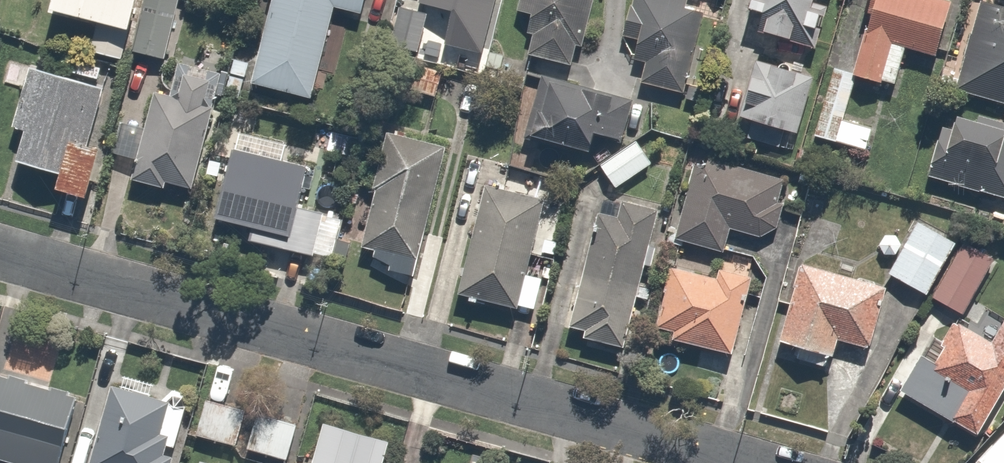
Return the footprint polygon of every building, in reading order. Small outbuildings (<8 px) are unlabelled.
[(43,10),(123,29),(130,0),(45,0),(43,10)] [(365,0),(264,0),(246,82),(308,95),(327,6),(362,14),(365,0)] [(489,0),(417,0),(447,8),(438,41),(476,51),(489,0)] [(587,0),(512,0),(510,13),(524,16),(521,35),(526,36),(523,57),(566,64),(569,43),(580,44),(587,0)] [(695,10),(679,7),(680,0),(624,0),(616,42),(624,43),(620,60),(638,63),(634,86),(679,94),(695,10)] [(744,8),(756,11),(751,30),(813,46),(821,15),(803,10),(805,0),(746,0),(744,8)] [(858,8),(863,9),(857,32),(845,29),(838,55),(850,58),(847,71),(890,83),(900,46),(933,55),(948,0),(860,0),(858,8)] [(979,0),(976,0),(954,88),(1003,101),(1003,6),(979,0)] [(162,57),(173,12),(134,2),(123,47),(162,57)] [(413,52),(422,11),(394,6),(385,46),(413,52)] [(442,69),(392,56),(385,84),(434,97),(442,69)] [(191,186),(221,74),(175,62),(166,94),(150,89),(126,177),(159,186),(161,178),(191,186)] [(791,135),(805,74),(751,62),(749,72),(742,71),(735,99),(741,100),(736,123),(791,135)] [(100,84),(26,66),(19,65),(4,126),(15,129),(7,160),(52,171),(48,188),(89,198),(101,150),(85,147),(100,84)] [(853,75),(829,68),(809,135),(863,151),(870,126),(840,117),(853,75)] [(630,98),(536,78),(524,135),(584,147),(587,132),(621,139),(630,98)] [(1002,135),(1003,128),(949,117),(947,126),(935,124),(923,181),(1003,199),(1003,135),(1002,135)] [(282,141),(229,130),(212,216),(245,223),(242,239),(329,257),(338,215),(291,205),(299,163),(279,159),(282,141)] [(409,275),(437,144),(380,132),(357,244),(370,247),(367,260),(382,263),(381,270),(409,275)] [(652,161),(634,136),(595,164),(614,189),(652,161)] [(788,177),(687,160),(673,240),(721,248),(724,226),(778,235),(788,177)] [(539,198),(481,186),(458,293),(533,309),(540,274),(523,270),(539,198)] [(619,347),(650,209),(619,202),(616,218),(580,210),(575,235),(581,236),(561,326),(578,330),(577,337),(619,347)] [(956,241),(916,220),(888,273),(928,294),(956,241)] [(991,259),(956,241),(928,294),(963,312),(991,259)] [(731,350),(749,261),(710,253),(707,270),(665,261),(653,325),(669,328),(667,338),(731,350)] [(880,283),(792,263),(774,341),(798,346),(795,360),(826,366),(832,340),(866,347),(880,283)] [(984,346),(949,324),(929,356),(919,350),(896,388),(970,434),(1003,381),(1003,314),(984,346)] [(0,381),(0,462),(64,462),(78,398),(0,381)] [(106,386),(85,462),(165,462),(167,455),(156,451),(160,434),(156,433),(165,402),(106,386)] [(196,402),(188,431),(235,443),(242,414),(196,402)] [(293,423),(251,412),(240,451),(282,462),(293,423)] [(381,442),(316,426),(307,462),(376,462),(381,442)]
